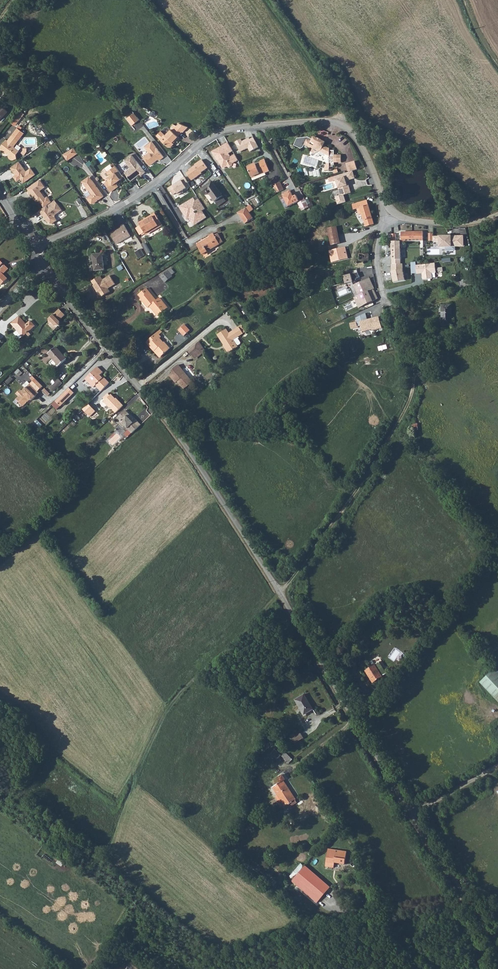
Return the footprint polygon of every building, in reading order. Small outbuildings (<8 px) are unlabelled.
[(24,113),(21,111),(11,123),(15,126),(24,113)] [(135,112),(128,118),(132,124),(140,119),(135,112)] [(156,136),(168,147),(171,147),(174,144),(174,143),(180,138),(179,136),(188,126),(179,123),(177,125),(174,124),(170,128),(171,129),(166,135),(161,131),(156,136)] [(17,158),(16,154),(19,151),(13,147),(14,145),(24,133),(20,130),(22,128),(19,125),(7,140),(6,139),(0,147),(0,149),(6,154),(7,153),(9,154),(8,155),(8,156),(8,157),(9,157),(9,158),(10,158),(10,159),(11,160),(12,160),(13,160),(17,158)] [(255,137),(251,139),(250,137),(243,141),(242,139),(236,141),(241,151),(249,147),(251,151),(260,146),(255,137)] [(304,145),(313,148),(318,151),(329,156),(329,164),(326,164),(324,170),(335,170),(334,163),(341,163),(341,155),(334,155),(334,151),(329,151),(329,148),(323,146),(325,143),(313,138),(312,139),(308,137),(297,139),(294,146),(301,148),(303,147),(304,145)] [(163,158),(151,142),(144,148),(148,153),(143,157),(149,166),(158,160),(159,161),(163,158)] [(233,152),(228,143),(212,152),(217,161),(219,160),(220,162),(219,164),(222,168),(224,169),(227,167),(229,168),(232,166),(233,164),(237,162),(233,156),(230,157),(229,154),(233,152)] [(63,154),(67,160),(75,155),(71,150),(63,154)] [(145,173),(132,155),(124,161),(130,169),(124,173),(128,178),(128,177),(138,170),(142,175),(145,173)] [(189,171),(186,173),(190,179),(207,168),(201,159),(194,164),(195,166),(188,170),(189,171)] [(252,178),(265,173),(269,171),(264,159),(260,161),(260,162),(247,167),(252,178)] [(86,164),(92,172),(95,170),(90,161),(86,164)] [(346,164),(349,172),(353,171),(357,170),(355,161),(346,164)] [(19,162),(10,167),(16,175),(13,177),(17,181),(20,179),(23,183),(35,175),(31,168),(26,172),(19,162)] [(120,179),(123,177),(115,166),(106,172),(109,177),(107,178),(108,180),(104,183),(110,193),(118,187),(115,183),(120,180),(120,179)] [(138,170),(128,177),(131,181),(140,174),(138,170)] [(349,172),(329,178),(330,182),(335,180),(340,196),(335,197),(338,205),(346,202),(344,195),(351,193),(348,182),(356,180),(353,171),(349,172)] [(92,203),(103,196),(89,176),(82,181),(89,191),(84,194),(89,202),(92,203)] [(185,178),(174,186),(177,191),(179,193),(190,186),(185,178)] [(40,191),(45,187),(40,180),(27,189),(29,191),(27,192),(30,196),(31,195),(36,201),(37,201),(38,203),(40,202),(44,208),(47,207),(52,203),(48,197),(46,199),(40,191)] [(209,192),(215,201),(223,196),(212,181),(201,189),(205,195),(209,192)] [(274,185),(278,193),(284,189),(280,182),(274,185)] [(173,194),(177,191),(174,186),(173,184),(168,187),(173,194)] [(296,195),(293,197),(291,193),(283,197),(288,207),(295,204),(295,203),(299,201),(296,195)] [(223,196),(215,201),(219,207),(226,201),(223,196)] [(200,198),(196,200),(195,197),(180,206),(188,218),(191,217),(195,224),(207,216),(203,209),(205,208),(200,198)] [(305,199),(297,202),(301,211),(309,207),(305,199)] [(369,211),(366,200),(352,205),(354,210),(357,209),(358,214),(361,213),(369,211)] [(52,203),(47,207),(49,210),(57,204),(55,201),(52,203)] [(44,208),(39,212),(49,225),(52,225),(57,222),(55,218),(55,216),(62,211),(57,204),(49,210),(47,207),(44,208)] [(246,208),(238,213),(244,223),(252,218),(249,213),(246,208)] [(373,224),(369,211),(361,213),(365,227),(373,224)] [(162,225),(155,214),(139,223),(140,226),(144,233),(146,235),(162,225)] [(124,224),(120,226),(121,227),(110,233),(116,244),(130,236),(124,224)] [(140,235),(144,233),(140,226),(136,229),(140,235)] [(328,229),(331,245),(340,243),(336,227),(328,229)] [(412,241),(412,232),(401,232),(402,241),(412,241)] [(412,232),(412,241),(422,241),(422,232),(412,232)] [(197,245),(202,255),(209,251),(208,251),(219,244),(219,243),(214,235),(214,234),(210,236),(210,238),(197,245)] [(464,236),(433,236),(434,242),(440,242),(440,248),(445,247),(455,247),(464,247),(464,236)] [(392,265),(401,264),(401,242),(396,242),(392,242),(392,265)] [(348,259),(345,247),(328,251),(331,262),(348,259)] [(136,252),(139,258),(145,255),(142,248),(136,252)] [(105,270),(102,254),(93,256),(95,272),(105,270)] [(0,261),(0,285),(1,286),(8,279),(3,275),(8,270),(0,261)] [(421,265),(416,265),(417,274),(422,273),(423,280),(432,279),(431,273),(436,273),(435,263),(430,264),(421,265)] [(391,265),(392,272),(403,270),(403,264),(401,264),(392,265),(391,265)] [(174,273),(170,268),(160,277),(165,283),(172,276),(171,275),(174,273)] [(403,270),(392,272),(394,283),(405,281),(403,270)] [(358,272),(344,276),(346,283),(353,281),(359,278),(358,272)] [(115,284),(110,276),(103,281),(100,276),(92,282),(95,286),(94,286),(96,291),(97,290),(99,293),(101,293),(103,297),(110,292),(109,289),(115,284)] [(344,276),(323,281),(325,288),(331,287),(346,283),(344,276)] [(375,289),(370,278),(353,286),(358,296),(367,292),(372,302),(378,299),(373,290),(375,289)] [(140,299),(147,308),(149,307),(157,318),(164,313),(160,308),(164,305),(160,298),(156,302),(146,289),(138,295),(141,299),(140,299)] [(367,292),(358,296),(363,306),(372,302),(367,292)] [(363,306),(358,296),(354,298),(359,308),(363,306)] [(442,326),(452,325),(451,305),(440,306),(442,326)] [(65,315),(59,309),(49,320),(49,324),(53,324),(55,326),(60,326),(60,322),(59,321),(65,315)] [(356,318),(358,326),(361,326),(360,322),(367,320),(366,314),(356,318)] [(26,324),(19,317),(11,324),(23,337),(35,327),(30,321),(26,324)] [(367,320),(360,322),(361,326),(362,332),(371,330),(372,331),(382,328),(379,317),(367,320)] [(185,325),(178,331),(183,336),(190,331),(185,325)] [(229,333),(226,329),(217,335),(224,345),(223,346),(227,353),(237,347),(233,340),(243,334),(239,327),(229,333)] [(152,341),(148,345),(159,357),(169,348),(165,343),(164,344),(160,338),(161,337),(159,335),(162,333),(160,330),(150,339),(152,341)] [(198,358),(206,351),(199,342),(188,351),(193,357),(196,355),(198,358)] [(67,360),(56,347),(48,355),(58,367),(67,360)] [(184,390),(193,383),(179,365),(171,371),(172,373),(169,376),(175,383),(177,382),(184,390)] [(101,392),(110,383),(105,378),(103,379),(100,376),(104,373),(98,367),(85,379),(93,388),(95,386),(101,392)] [(62,383),(57,377),(52,381),(55,384),(50,388),(53,392),(62,383)] [(33,381),(30,385),(37,392),(43,387),(35,379),(33,381)] [(37,392),(30,385),(25,389),(22,392),(20,390),(16,394),(19,397),(16,400),(23,407),(30,400),(31,402),(36,397),(35,397),(38,394),(37,392)] [(74,394),(69,388),(62,395),(68,400),(74,394)] [(110,408),(115,413),(123,405),(116,398),(115,399),(111,395),(110,396),(107,393),(103,397),(105,400),(104,402),(109,408),(110,408)] [(68,400),(62,395),(55,402),(60,407),(61,407),(68,400)] [(82,410),(88,415),(93,410),(88,404),(82,410)] [(131,433),(140,425),(136,421),(134,422),(132,420),(134,418),(126,410),(118,417),(121,421),(119,423),(122,427),(124,425),(131,433)] [(37,420),(34,423),(40,429),(43,426),(37,420)] [(374,683),(383,678),(383,677),(385,675),(385,674),(381,669),(380,669),(378,670),(374,665),(367,670),(373,679),(372,680),(374,683)] [(497,699),(497,672),(495,669),(481,682),(497,699)] [(306,714),(315,709),(305,694),(297,699),(306,714)] [(305,737),(302,732),(296,735),(295,733),(291,735),(296,742),(305,737)] [(276,748),(271,753),(277,759),(282,754),(276,748)] [(289,763),(293,759),(286,752),(283,756),(289,763)] [(273,787),(285,805),(289,803),(292,806),(299,802),(284,780),(286,779),(283,774),(276,779),(279,783),(273,787)] [(345,865),(348,852),(328,849),(325,867),(333,868),(334,863),(345,865)] [(290,871),(296,876),(304,868),(298,862),(290,871)] [(296,876),(289,885),(315,908),(332,888),(306,865),(304,868),(296,876)] [(257,886),(266,893),(270,889),(261,882),(257,886)]
